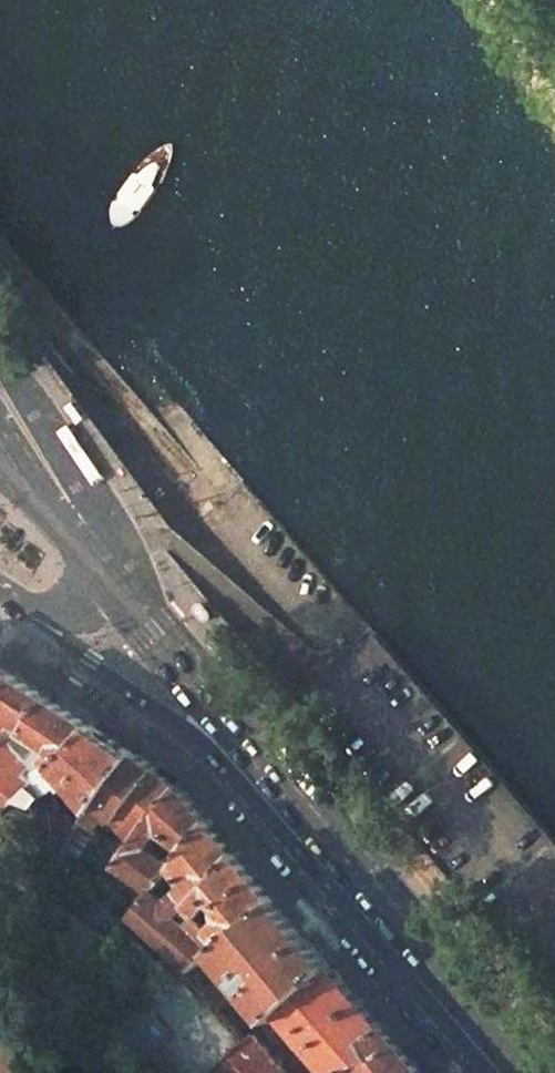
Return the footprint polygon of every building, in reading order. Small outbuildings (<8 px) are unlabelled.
[(0,664),(0,696),(17,675),(0,664)] [(17,675),(0,696),(0,718),(60,758),(95,727),(17,675)] [(0,718),(0,807),(2,809),(18,799),(44,783),(47,770),(55,763),(60,758),(0,718)] [(137,755),(95,727),(60,758),(55,763),(62,772),(89,806),(93,811),(137,755)] [(137,755),(93,811),(84,822),(104,837),(114,823),(157,770),(137,755)] [(54,793),(47,770),(44,783),(18,799),(41,807),(54,793)] [(181,789),(177,785),(157,770),(114,823),(132,837),(171,868),(183,853),(209,822),(181,789)] [(104,837),(84,822),(81,827),(58,856),(95,885),(109,867),(132,837),(114,823),(104,837)] [(237,854),(209,822),(183,853),(171,868),(154,888),(176,914),(191,901),(237,854)] [(171,868),(132,837),(109,867),(149,893),(154,888),(171,868)] [(277,900),(237,854),(191,901),(202,914),(206,911),(215,902),(223,911),(227,915),(214,928),(217,931),(214,933),(219,947),(277,900)] [(176,914),(154,888),(149,893),(122,926),(178,980),(185,974),(211,954),(176,914)] [(333,967),(277,900),(219,947),(211,954),(236,982),(270,1021),(271,1022),(279,1015),(333,967)] [(333,967),(279,1015),(292,1030),(306,1046),(329,1072),(337,1072),(384,1026),(333,967)] [(185,974),(178,980),(101,1034),(131,1072),(209,1072),(210,1072),(244,1040),(185,974)] [(292,1030),(279,1015),(271,1022),(270,1021),(252,1035),(267,1052),(271,1048),(292,1030)] [(384,1026),(337,1072),(426,1072),(384,1026)] [(279,1066),(283,1063),(277,1055),(272,1058),(267,1052),(252,1035),(244,1040),(210,1072),(211,1072),(285,1072),(279,1066)]
